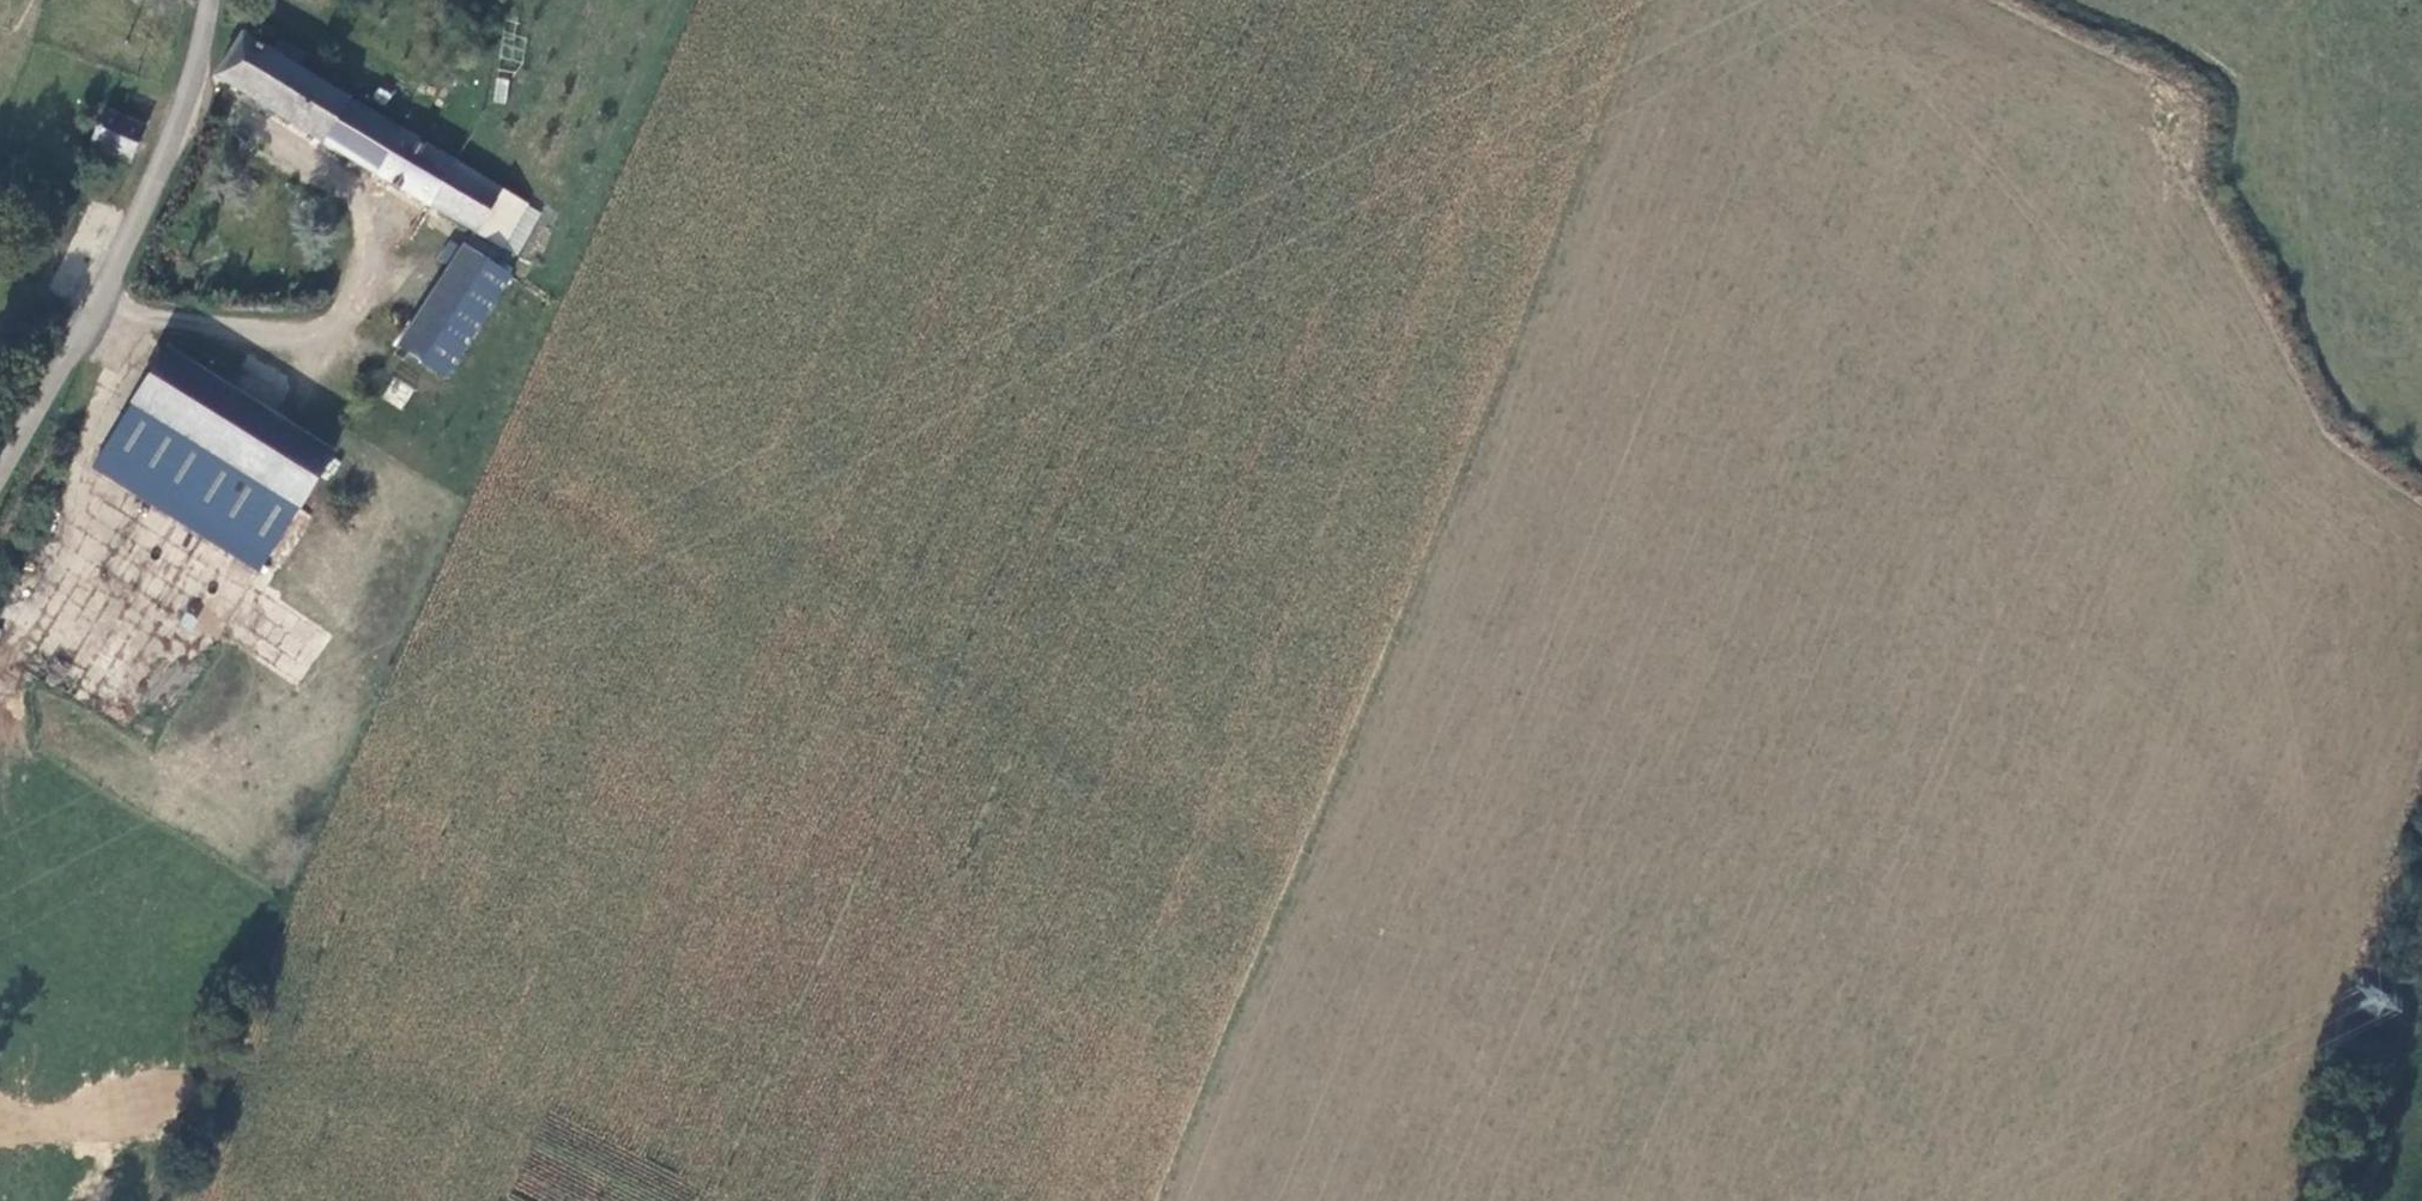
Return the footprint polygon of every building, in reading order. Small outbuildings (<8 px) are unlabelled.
[(246,55),(222,96),(505,268),(533,228),(306,90),(312,80),(284,64),(278,73),(246,55)] [(150,151),(112,131),(107,141),(102,137),(98,133),(94,132),(89,134),(86,137),(84,142),(85,148),(88,153),(92,156),(99,155),(96,165),(136,182),(150,151)] [(471,270),(406,368),(449,396),(514,299),(471,270)] [(338,475),(169,371),(138,423),(305,526),(338,475)] [(403,409),(415,387),(393,375),(381,397),(403,409)] [(265,591),(305,526),(138,423),(98,486),(265,591)]
